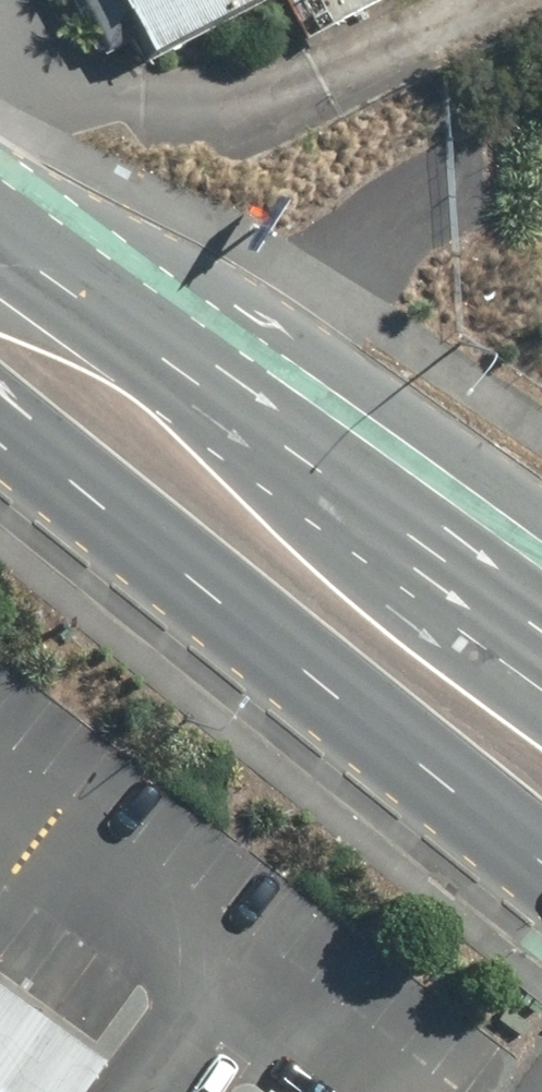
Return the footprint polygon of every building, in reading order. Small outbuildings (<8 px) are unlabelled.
[(141,56),(250,0),(112,0),(141,56)] [(124,1032),(0,936),(0,1091),(77,1091),(124,1032)] [(254,1064),(233,1091),(292,1091),(254,1064)]
